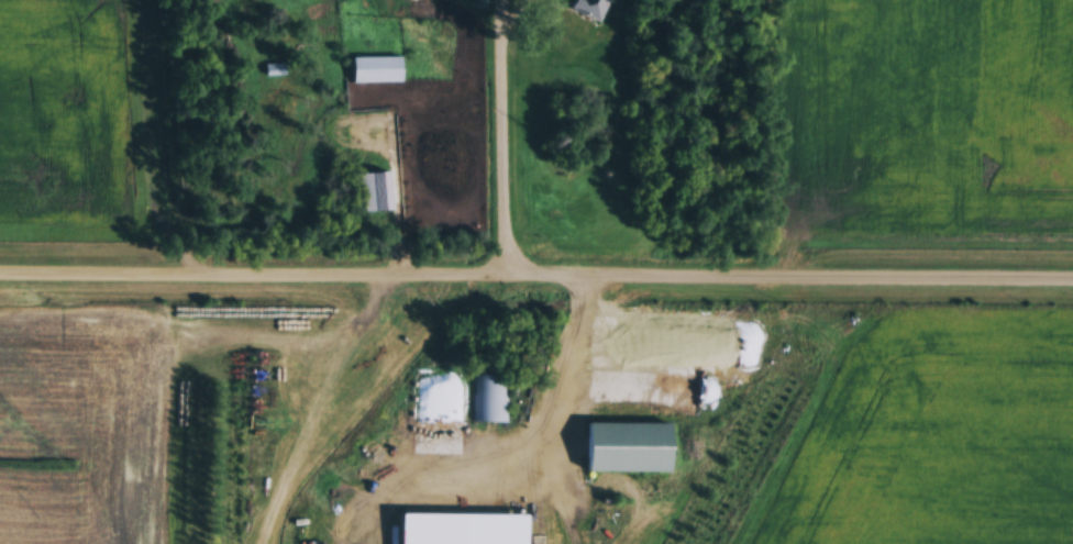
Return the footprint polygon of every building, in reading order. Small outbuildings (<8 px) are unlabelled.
[(571,9),(598,22),(609,0),(575,0),(571,9)] [(352,59),(352,84),(401,84),(401,59),(352,59)] [(284,66),(264,66),(264,77),(284,77),(284,66)] [(357,176),(362,215),(393,211),(388,173),(357,176)] [(506,378),(471,378),(471,425),(506,425),(506,378)] [(670,426),(587,426),(587,475),(670,475),(670,426)]
